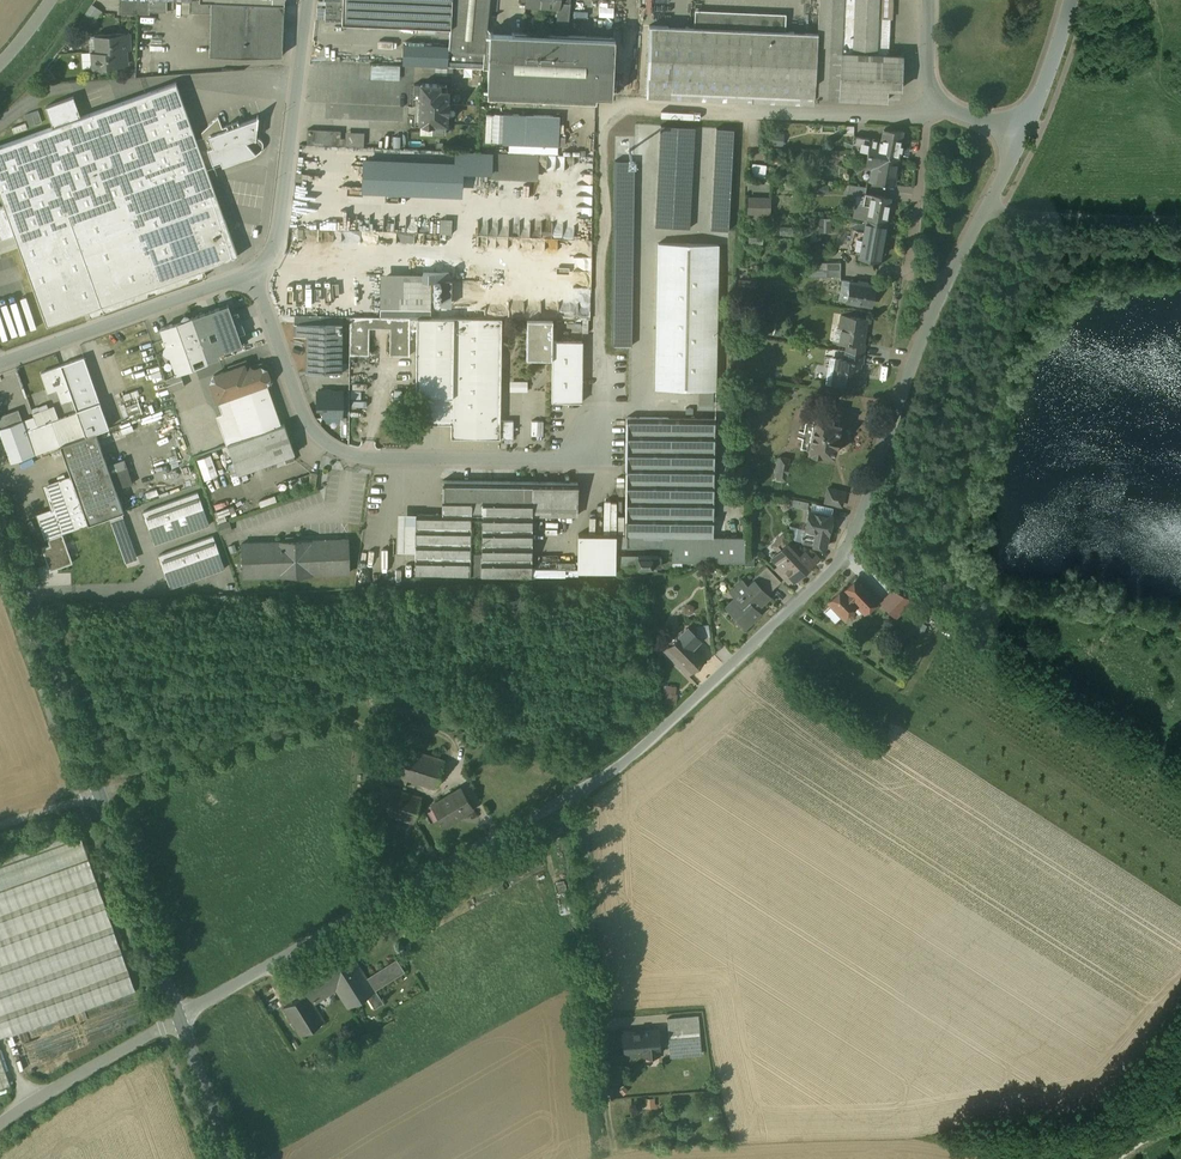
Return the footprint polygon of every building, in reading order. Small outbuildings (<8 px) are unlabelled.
[(119,13),(138,14),(139,0),(120,0),(119,13)] [(342,1),(326,0),(325,21),(342,22),(342,1)] [(342,1),(342,22),(342,23),(451,28),(452,0),(342,0),(342,1)] [(451,28),(449,48),(485,52),(487,28),(490,0),(453,0),(451,28)] [(526,2),(525,5),(557,9),(558,7),(559,7),(559,0),(526,0),(526,2)] [(559,7),(558,7),(557,9),(556,23),(568,24),(571,0),(559,0),(559,7)] [(809,15),(818,15),(819,0),(810,0),(809,15)] [(818,15),(818,33),(817,52),(841,53),(877,54),(878,18),(879,0),(819,0),(818,15)] [(284,4),(212,1),(209,55),(246,56),(282,55),(284,4)] [(96,19),(103,10),(93,3),(86,12),(96,19)] [(755,15),(746,13),(743,15),(734,12),(731,14),(722,12),(719,14),(710,11),(708,13),(698,10),(695,13),(694,27),(785,31),(786,18),(782,14),(779,17),(770,14),(767,16),(758,13),(755,15)] [(818,15),(809,15),(809,32),(818,33),(818,15)] [(890,19),(878,18),(877,54),(888,55),(890,19)] [(694,27),(613,24),(613,37),(610,96),(647,97),(647,90),(815,97),(817,52),(818,33),(809,32),(785,31),(694,27)] [(613,37),(490,32),(487,28),(485,52),(449,48),(447,66),(488,68),(487,90),(595,95),(610,96),(613,37)] [(126,33),(94,35),(95,51),(91,51),(92,68),(123,66),(122,50),(127,49),(126,33)] [(841,53),(817,52),(815,97),(839,99),(841,53)] [(877,54),(841,53),(839,99),(886,101),(887,88),(888,55),(877,54)] [(902,56),(888,55),(887,88),(901,89),(902,56)] [(401,79),(401,64),(372,64),(371,79),(401,79)] [(81,117),(73,97),(45,107),(52,127),(0,146),(0,194),(4,206),(0,207),(0,236),(1,239),(14,234),(68,215),(104,313),(206,276),(204,268),(210,266),(238,256),(206,167),(196,140),(176,83),(81,117)] [(439,84),(421,83),(421,84),(414,84),(413,95),(421,95),(419,121),(423,121),(422,132),(445,133),(446,112),(447,112),(447,101),(447,90),(439,90),(439,84)] [(815,97),(647,90),(647,97),(814,105),(815,97)] [(97,101),(80,106),(83,115),(100,110),(97,101)] [(18,138),(46,128),(39,109),(26,114),(31,128),(16,133),(18,138)] [(526,137),(514,137),(515,113),(487,112),(487,142),(526,142),(526,137)] [(257,118),(239,124),(238,122),(222,128),(218,116),(201,132),(203,138),(196,140),(206,167),(221,162),(222,165),(239,159),(242,159),(247,159),(250,158),(253,156),(256,155),(258,153),(260,151),(262,149),(263,146),(263,143),(261,140),(258,138),(256,137),(258,115),(257,115),(257,118)] [(695,128),(660,126),(654,227),(689,229),(695,128)] [(341,131),(308,129),(307,144),(345,146),(345,138),(340,138),(341,131)] [(734,130),(715,129),(710,230),(728,231),(734,130)] [(902,130),(884,129),(882,141),(870,138),(867,153),(868,153),(897,158),(902,130)] [(870,138),(854,135),(851,152),(867,153),(870,138)] [(492,152),(456,151),(455,166),(460,167),(460,170),(491,172),(492,152)] [(535,154),(492,152),(491,172),(491,178),(535,180),(535,154)] [(897,158),(868,153),(865,167),(877,169),(875,181),(892,185),(897,158)] [(611,345),(631,345),(634,161),(614,161),(611,345)] [(455,166),(365,163),(364,188),(459,192),(460,170),(460,167),(455,166)] [(755,164),(754,175),(765,176),(766,165),(755,164)] [(866,187),(855,185),(849,184),(847,193),(864,196),(865,193),(866,187)] [(890,198),(865,193),(864,196),(864,200),(869,201),(866,219),(885,223),(886,223),(890,198)] [(770,199),(748,198),(748,213),(769,214),(770,199)] [(68,215),(14,234),(47,325),(88,310),(90,318),(104,313),(68,215)] [(821,217),(820,232),(833,232),(833,217),(821,217)] [(866,219),(864,231),(852,229),(848,252),(860,255),(879,259),(885,223),(866,219)] [(718,244),(658,243),(655,388),(715,390),(718,244)] [(431,281),(381,280),(380,317),(409,317),(431,317),(431,281)] [(866,283),(859,282),(859,284),(850,282),(847,301),(870,305),(874,286),(865,285),(866,283)] [(474,302),(435,301),(435,318),(474,318),(474,302)] [(866,318),(841,314),(839,328),(841,328),(839,341),(847,342),(862,345),(862,344),(866,318)] [(342,316),(299,316),(299,323),(342,324),(342,316)] [(192,317),(160,328),(176,373),(180,372),(208,362),(192,317)] [(380,317),(350,317),(349,355),(369,355),(369,328),(390,328),(389,355),(409,356),(409,317),(380,317)] [(501,319),(417,318),(415,423),(451,423),(451,438),(500,438),(501,319)] [(299,323),(294,323),(293,336),(306,336),(306,372),(341,372),(342,324),(299,323)] [(582,341),(552,341),(551,401),(581,402),(582,341)] [(862,345),(847,342),(845,351),(863,353),(865,344),(862,344),(862,345)] [(863,353),(845,351),(844,359),(835,357),(830,384),(856,388),(860,362),(862,363),(863,353)] [(100,402),(84,357),(60,365),(61,366),(72,399),(76,410),(100,402)] [(246,371),(244,364),(214,374),(210,381),(217,400),(234,394),(249,436),(279,425),(264,384),(267,383),(269,378),(266,368),(261,366),(254,368),(250,366),(248,371),(246,371)] [(72,399),(61,366),(41,373),(48,393),(57,389),(62,403),(72,399)] [(176,373),(164,378),(169,391),(185,386),(180,372),(176,373)] [(529,390),(529,380),(511,381),(511,391),(529,390)] [(127,405),(130,415),(144,411),(138,389),(125,393),(128,405),(127,405)] [(342,392),(317,391),(317,407),(324,407),(323,416),(341,416),(342,392)] [(33,414),(37,427),(52,421),(48,408),(33,414)] [(0,415),(0,431),(11,462),(46,450),(37,427),(26,431),(22,420),(18,409),(0,415)] [(77,412),(52,421),(61,444),(85,436),(77,412)] [(839,417),(815,413),(808,450),(811,451),(811,452),(820,454),(820,453),(833,455),(835,444),(836,445),(838,434),(837,433),(839,423),(837,423),(839,417)] [(714,418),(627,417),(625,536),(625,546),(661,547),(661,555),(661,561),(745,562),(745,537),(713,537),(713,472),(717,472),(717,461),(714,461),(714,418)] [(52,421),(37,427),(46,450),(60,445),(61,444),(52,421)] [(249,436),(228,443),(227,443),(238,473),(294,453),(284,423),(283,423),(284,423),(279,425),(249,436)] [(61,444),(60,445),(88,524),(124,511),(95,432),(85,436),(61,444)] [(206,479),(220,474),(212,453),(198,458),(206,479)] [(787,459),(777,457),(775,470),(779,471),(778,477),(784,479),(785,472),(786,472),(788,466),(786,465),(787,459)] [(71,477),(57,482),(46,487),(54,509),(39,515),(47,538),(62,533),(88,524),(71,477)] [(577,482),(442,481),(442,514),(416,514),(415,574),(532,576),(532,574),(562,574),(564,574),(564,572),(564,569),(577,569),(577,572),(617,573),(617,566),(637,566),(637,555),(661,555),(661,547),(625,546),(625,536),(577,535),(576,568),(531,568),(532,515),(577,516),(577,482)] [(844,492),(828,488),(825,503),(841,506),(844,492)] [(198,492),(143,512),(154,544),(209,524),(198,492)] [(809,509),(810,501),(795,499),(793,507),(809,509)] [(591,533),(618,533),(618,501),(605,501),(605,517),(591,517),(591,533)] [(832,516),(809,511),(802,542),(825,547),(832,516)] [(738,520),(729,520),(729,536),(737,536),(738,520)] [(62,533),(47,538),(50,545),(42,548),(50,570),(72,562),(62,533)] [(213,536),(158,555),(170,587),(225,568),(213,536)] [(280,541),(241,543),(243,576),(281,575),(311,574),(311,573),(349,572),(348,538),(310,540),(309,539),(280,540),(280,541)] [(798,557),(786,544),(772,557),(779,564),(793,579),(794,580),(813,562),(804,552),(798,557)] [(661,555),(637,555),(637,566),(661,566),(661,561),(661,555)] [(793,579),(779,564),(774,569),(788,584),(793,579)] [(778,578),(766,566),(753,578),(753,579),(755,581),(756,580),(765,590),(778,578)] [(858,577),(844,590),(843,588),(829,602),(843,617),(845,615),(847,618),(851,618),(854,616),(854,612),(851,609),(857,604),(864,612),(879,599),(858,577)] [(747,584),(742,578),(732,587),(740,595),(728,606),(746,624),(760,611),(756,607),(769,595),(765,590),(756,580),(755,581),(753,579),(747,584)] [(517,588),(473,590),(474,607),(517,605),(517,588)] [(914,600),(893,590),(881,602),(896,617),(914,600)] [(698,637),(688,627),(681,633),(688,640),(691,644),(698,637)] [(688,640),(681,633),(664,650),(688,675),(705,658),(691,644),(688,640)] [(666,703),(678,703),(678,685),(666,685),(666,703)] [(386,711),(373,709),(371,719),(384,721),(386,711)] [(444,760),(397,746),(386,781),(405,786),(407,779),(435,788),(444,760)] [(421,798),(385,786),(377,812),(414,823),(421,798)] [(461,787),(431,805),(444,825),(444,824),(462,813),(463,814),(473,808),(461,787)] [(0,857),(0,1038),(136,991),(81,836),(75,838),(72,832),(0,857)] [(347,947),(321,964),(337,988),(348,1006),(404,971),(397,958),(387,964),(388,965),(367,978),(347,947)] [(321,964),(299,978),(315,1002),(337,988),(321,964)] [(307,993),(276,1012),(293,1040),(324,1021),(307,993)] [(699,1016),(667,1019),(668,1036),(680,1035),(700,1034),(699,1016)] [(659,1029),(622,1032),(624,1053),(644,1051),(644,1055),(659,1054),(659,1050),(660,1049),(659,1030),(659,1029)] [(700,1034),(680,1035),(681,1051),(701,1050),(700,1034)] [(680,1035),(669,1036),(670,1052),(681,1051),(680,1035)] [(10,1085),(0,1056),(0,1088),(10,1085)] [(646,1107),(656,1107),(656,1098),(646,1098),(646,1107)]
